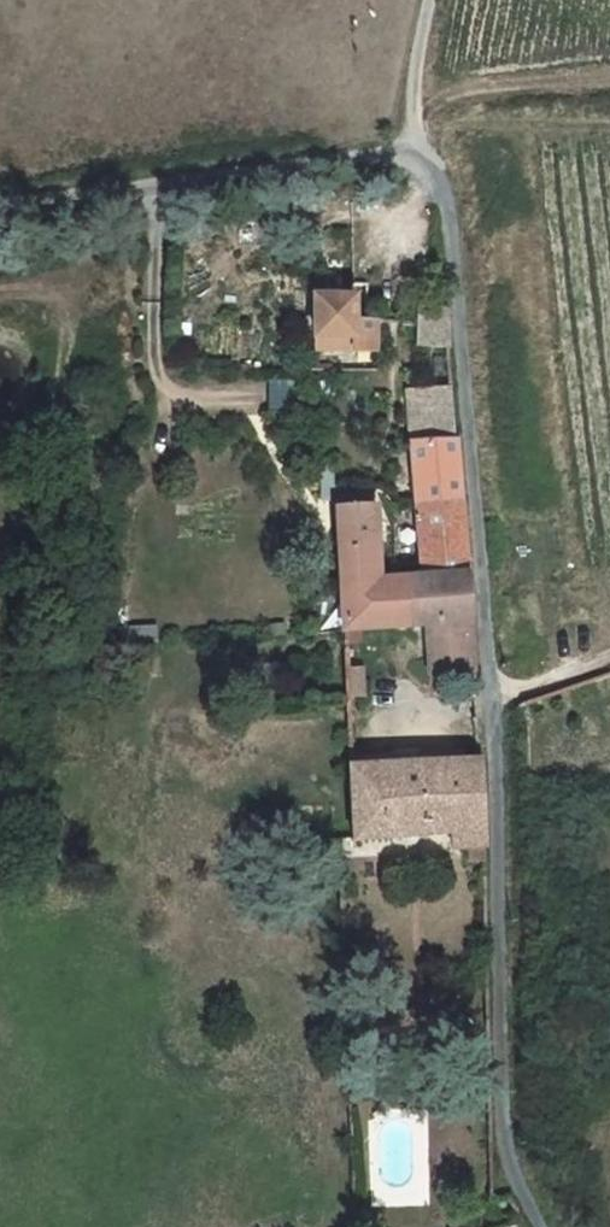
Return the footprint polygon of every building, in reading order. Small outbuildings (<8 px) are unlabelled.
[(314,297),(315,337),(315,350),(378,349),(378,320),(362,319),(354,319),(354,297),(314,297)] [(448,307),(417,306),(417,323),(417,345),(449,347),(448,307)] [(407,388),(412,441),(418,503),(462,500),(456,438),(452,384),(407,388)] [(337,507),(343,630),(357,629),(412,625),(408,578),(395,580),(379,581),(376,505),(365,505),(364,490),(336,492),(337,507)] [(462,500),(418,503),(423,577),(423,578),(470,575),(470,574),(462,500)] [(423,577),(408,578),(412,625),(426,624),(426,623),(472,619),(470,575),(423,578),(423,577)] [(426,624),(430,675),(436,681),(476,678),(472,619),(426,623),(426,624)] [(357,629),(343,630),(343,644),(357,643),(357,629)] [(361,671),(345,672),(346,693),(362,692),(361,671)] [(476,751),(475,747),(471,745),(468,746),(465,749),(466,753),(468,756),(472,756),(475,754),(476,751)] [(354,841),(452,833),(453,849),(467,848),(486,846),(487,846),(482,759),(350,766),(353,839),(354,841)] [(486,846),(467,848),(467,861),(486,861),(486,846)]
